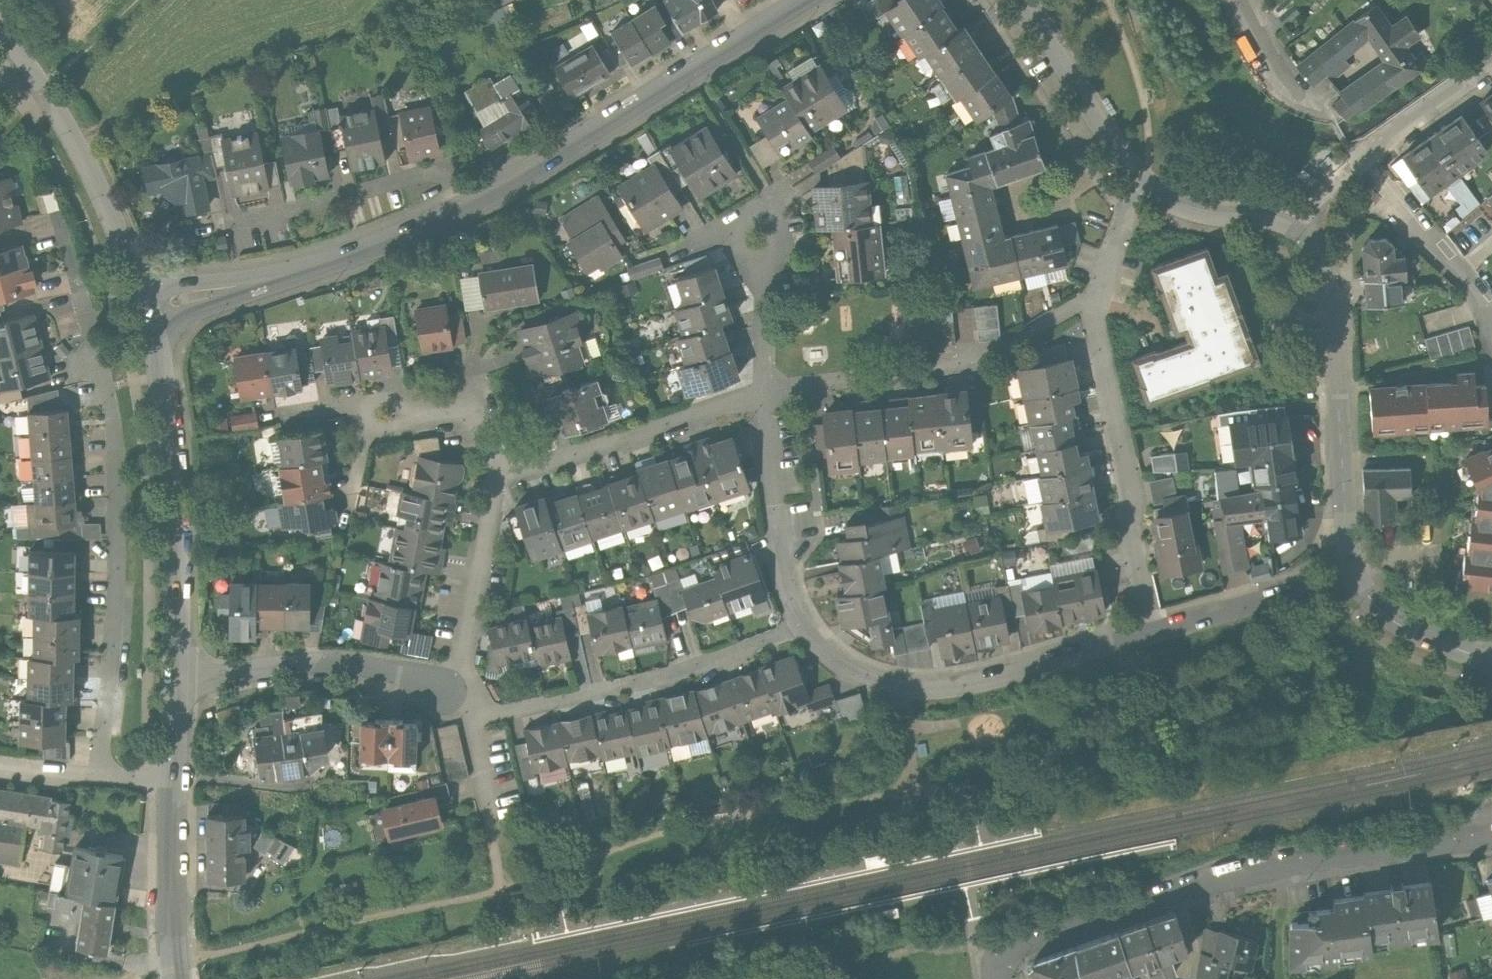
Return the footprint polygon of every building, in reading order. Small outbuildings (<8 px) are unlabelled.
[(710,0),(667,0),(656,6),(665,21),(672,17),(682,34),(703,21),(716,13),(710,0)] [(888,13),(887,12),(903,2),(901,0),(874,0),(867,4),(878,20),(888,13)] [(903,35),(943,8),(937,0),(901,0),(903,2),(887,12),(888,13),(903,35)] [(1293,5),(1295,3),(1293,0),(1280,0),(1269,9),(1277,18),(1274,21),(1282,30),(1300,14),(1293,5)] [(1388,65),(1342,97),(1343,98),(1355,111),(1357,112),(1389,89),(1428,63),(1426,59),(1425,60),(1421,54),(1413,59),(1403,45),(1419,33),(1408,17),(1391,28),(1375,5),(1307,59),(1296,68),(1312,85),(1323,75),(1328,81),(1346,66),(1340,60),(1370,38),(1379,51),(1388,65)] [(652,53),(682,34),(672,17),(665,21),(656,6),(632,21),(652,53)] [(959,31),(943,8),(903,35),(919,58),(924,55),(959,31)] [(652,53),(632,21),(611,34),(618,44),(630,64),(631,66),(652,53)] [(933,69),(940,78),(980,51),(965,27),(959,31),(924,55),(933,69)] [(630,64),(618,44),(607,50),(619,69),(619,70),(630,64)] [(599,56),(592,45),(590,46),(590,47),(554,69),(571,99),(598,83),(599,84),(611,77),(610,75),(599,56)] [(599,56),(610,75),(619,69),(607,50),(599,56)] [(996,74),(980,51),(940,78),(955,101),(962,96),(996,74)] [(924,55),(919,58),(914,61),(923,75),(933,69),(924,55)] [(777,69),(782,66),(778,60),(768,66),(778,82),(783,79),(777,69)] [(788,75),(794,84),(817,69),(812,61),(788,75)] [(783,90),(788,99),(809,131),(844,109),(819,68),(817,69),(794,84),(783,90)] [(487,79),(465,93),(485,127),(479,130),(480,130),(490,148),(512,135),(511,134),(521,129),(522,130),(538,120),(510,73),(490,85),(487,79)] [(1012,97),(996,74),(962,96),(965,101),(953,109),(966,129),(993,110),(1012,97)] [(567,124),(548,93),(536,100),(555,131),(567,124)] [(1481,101),(1488,111),(1491,117),(1491,94),(1481,101)] [(1012,96),(1012,97),(993,110),(1000,132),(1021,124),(1012,96)] [(1345,120),(1355,111),(1343,98),(1333,107),(1345,120)] [(372,101),(374,109),(378,127),(390,125),(384,99),(372,101)] [(758,118),(769,135),(781,155),(783,154),(785,153),(786,153),(793,149),(793,148),(812,136),(809,131),(788,99),(758,118)] [(574,111),(569,103),(560,108),(565,117),(574,111)] [(438,153),(428,108),(402,114),(412,159),(438,153)] [(378,127),(374,109),(340,117),(342,127),(347,148),(351,170),(385,162),(378,127)] [(321,143),(332,141),(330,130),(326,110),(313,112),(317,132),(318,131),(321,143)] [(1488,111),(1478,118),(1491,139),(1491,117),(1488,111)] [(281,130),(283,138),(317,132),(313,112),(308,113),(310,125),(281,130)] [(890,127),(884,116),(873,122),(870,130),(874,137),(890,127)] [(1462,116),(1432,137),(1457,173),(1487,152),(1462,116)] [(995,149),(985,153),(997,186),(1021,177),(1046,168),(1038,146),(1029,121),(1021,124),(1000,132),(990,137),(995,149)] [(342,127),(330,130),(332,141),(334,151),(347,148),(342,127)] [(212,154),(209,137),(207,128),(197,130),(200,141),(192,143),(195,157),(197,157),(212,154)] [(490,148),(480,130),(469,137),(479,154),(490,148)] [(706,130),(674,150),(673,151),(693,184),(700,196),(719,184),(734,175),(706,130)] [(317,132),(283,138),(292,183),(295,182),(296,185),(313,181),(313,179),(328,176),(321,143),(318,131),(317,132)] [(227,165),(234,195),(269,188),(264,164),(257,133),(223,140),(222,140),(227,165)] [(215,167),(227,165),(222,140),(223,140),(222,134),(209,137),(212,154),(215,167)] [(784,155),(783,154),(781,155),(769,135),(750,146),(763,168),(784,155)] [(1428,193),(1457,173),(1432,137),(1403,158),(1428,193)] [(670,144),(647,158),(654,169),(655,168),(673,197),(693,184),(673,151),(674,150),(670,144)] [(829,187),(866,184),(862,145),(840,159),(827,166),(828,168),(830,168),(831,185),(829,185),(829,187)] [(832,147),(807,162),(814,174),(827,166),(840,159),(832,147)] [(946,176),(952,197),(991,188),(994,187),(997,186),(985,153),(968,159),(970,167),(946,176)] [(202,180),(217,177),(215,167),(212,154),(197,157),(202,180)] [(162,164),(145,168),(150,191),(165,188),(166,193),(177,200),(182,199),(185,212),(208,207),(202,180),(197,157),(195,157),(179,161),(173,157),(165,159),(162,164)] [(1428,193),(1403,158),(1391,166),(1421,204),(1430,197),(1428,193)] [(275,162),(264,164),(269,188),(280,185),(275,162)] [(654,169),(621,189),(646,230),(680,209),(673,197),(655,168),(654,169)] [(739,172),(734,175),(719,184),(730,201),(750,189),(739,172)] [(1466,213),(1482,201),(1461,173),(1445,185),(1466,213)] [(18,220),(7,177),(0,179),(0,225),(18,220)] [(906,177),(894,178),(897,204),(909,203),(906,177)] [(819,230),(834,229),(878,224),(878,223),(882,222),(880,203),(868,205),(866,184),(829,187),(815,189),(819,230)] [(991,188),(952,197),(952,200),(957,220),(996,211),(994,200),(991,188)] [(59,210),(53,192),(35,197),(41,215),(59,210)] [(617,229),(598,199),(562,221),(575,241),(570,244),(587,271),(599,264),(602,268),(621,256),(614,245),(618,243),(612,232),(617,229)] [(957,220),(952,200),(940,203),(945,224),(957,220)] [(547,206),(533,203),(531,217),(545,219),(547,206)] [(957,220),(963,244),(1002,234),(999,221),(996,211),(957,220)] [(883,275),(878,224),(834,229),(837,259),(827,260),(828,267),(838,265),(839,280),(883,275)] [(1080,244),(1075,224),(1064,227),(1069,247),(1080,244)] [(1044,230),(1034,233),(1044,271),(1068,266),(1058,227),(1044,230)] [(1020,277),(1044,271),(1034,233),(1024,235),(1011,238),(1020,277)] [(1003,237),(1002,234),(963,244),(974,288),(989,264),(994,263),(992,255),(1001,252),(1000,245),(1004,244),(1003,240),(1003,237)] [(1007,239),(1003,240),(1004,244),(1000,245),(1001,252),(992,255),(994,263),(989,264),(974,288),(1020,277),(1011,238),(1007,239)] [(1363,247),(1365,280),(1400,278),(1407,277),(1405,256),(1404,257),(1392,246),(1393,245),(1385,238),(1369,240),(1363,247)] [(27,266),(26,260),(24,261),(20,244),(0,249),(0,273),(27,266)] [(1139,386),(1147,407),(1217,381),(1217,379),(1261,363),(1227,272),(1218,275),(1207,247),(1151,268),(1176,336),(1184,333),(1188,341),(1166,349),(1156,353),(1155,352),(1132,361),(1141,385),(1139,386)] [(688,275),(711,268),(707,256),(685,263),(688,275)] [(662,270),(659,259),(628,269),(632,281),(662,270)] [(27,266),(0,273),(0,298),(1,297),(33,290),(31,284),(34,283),(31,271),(29,272),(27,266)] [(537,299),(531,266),(481,275),(484,293),(482,293),(482,297),(485,297),(486,307),(486,308),(537,299)] [(678,278),(686,305),(721,293),(713,267),(711,268),(688,275),(678,278)] [(484,293),(481,275),(461,278),(466,310),(486,307),(485,297),(482,297),(482,293),(484,293)] [(1402,302),(1400,278),(1365,280),(1367,305),(1402,302)] [(633,283),(617,288),(620,299),(636,294),(633,283)] [(572,287),(561,292),(565,300),(576,296),(572,287)] [(731,320),(721,293),(686,305),(676,309),(685,335),(719,324),(731,320)] [(452,346),(451,344),(447,316),(445,307),(417,311),(423,351),(452,346)] [(975,309),(979,343),(1001,341),(997,307),(975,309)] [(952,311),(930,313),(934,348),(956,346),(952,311)] [(574,313),(520,331),(526,347),(522,348),(526,361),(530,359),(535,375),(561,367),(585,359),(579,342),(583,341),(574,313)] [(41,347),(33,314),(3,322),(0,323),(0,357),(41,347)] [(459,314),(447,316),(451,344),(464,342),(459,314)] [(630,314),(622,317),(624,323),(632,320),(630,314)] [(380,319),(382,328),(384,328),(387,348),(398,346),(394,316),(380,319)] [(391,373),(387,348),(384,328),(382,328),(380,319),(367,321),(369,330),(352,333),(352,335),(360,378),(391,373)] [(678,337),(687,364),(728,350),(719,324),(685,335),(678,337)] [(1475,347),(1469,326),(1425,339),(1432,360),(1475,347)] [(360,379),(360,378),(352,335),(322,340),(323,346),(327,372),(329,385),(360,379)] [(579,342),(585,359),(601,353),(595,337),(583,341),(579,342)] [(72,353),(63,343),(54,351),(61,359),(68,357),(72,353)] [(296,349),(288,351),(287,349),(285,347),(283,346),(281,346),(278,346),(277,348),(275,350),(275,353),(266,355),(273,393),(273,394),(303,388),(302,385),(297,355),(296,349)] [(310,348),(311,353),(314,374),(327,372),(323,346),(310,348)] [(1041,367),(1068,361),(1065,346),(1050,349),(1039,355),(1041,367)] [(41,347),(0,357),(0,391),(19,386),(50,378),(41,347)] [(737,377),(728,350),(687,364),(680,367),(688,394),(706,388),(707,389),(720,385),(719,383),(737,377)] [(311,353),(297,355),(302,385),(316,382),(314,374),(311,353)] [(241,398),(273,393),(266,355),(235,360),(241,398)] [(1020,371),(1025,399),(1077,389),(1071,361),(1068,361),(1041,367),(1020,371)] [(535,375),(539,387),(565,378),(561,367),(535,375)] [(1445,427),(1445,422),(1461,421),(1461,416),(1470,416),(1475,420),(1488,419),(1485,385),(1475,386),(1474,372),(1457,373),(1457,382),(1396,386),(1396,389),(1369,391),(1372,429),(1387,429),(1390,425),(1412,424),(1412,429),(1414,429),(1414,427),(1443,425),(1443,427),(1445,427)] [(565,378),(539,387),(552,427),(563,423),(567,434),(608,420),(603,406),(606,405),(608,400),(606,394),(601,391),(597,380),(572,388),(568,386),(565,378)] [(19,386),(0,391),(0,403),(22,398),(19,386)] [(29,411),(60,409),(59,389),(27,396),(29,411)] [(1025,399),(1031,425),(1051,421),(1074,416),(1071,403),(1079,402),(1077,389),(1025,399)] [(965,393),(936,397),(942,446),(943,452),(971,449),(969,433),(967,414),(965,397),(965,393)] [(980,395),(965,397),(967,414),(969,433),(985,431),(980,395)] [(914,449),(942,446),(936,397),(925,398),(925,402),(909,404),(914,449)] [(915,454),(914,449),(909,404),(908,399),(896,400),(897,403),(890,404),(891,408),(881,409),(886,458),(915,454)] [(614,402),(606,405),(603,406),(608,420),(619,417),(614,402)] [(852,405),(853,412),(858,461),(886,458),(881,409),(867,411),(866,403),(852,405)] [(1235,463),(1253,460),(1257,487),(1262,487),(1293,483),(1295,482),(1291,455),(1292,455),(1287,417),(1286,418),(1284,405),(1219,415),(1220,426),(1230,425),(1235,463)] [(30,435),(31,435),(69,432),(67,408),(60,409),(29,411),(30,435)] [(859,467),(858,461),(853,412),(825,415),(826,424),(829,457),(831,470),(859,467)] [(258,429),(256,415),(231,419),(233,433),(258,429)] [(1031,425),(1037,451),(1076,442),(1085,440),(1083,429),(1077,430),(1074,416),(1051,421),(1031,425)] [(226,422),(210,423),(211,435),(227,434),(226,422)] [(817,458),(829,457),(826,424),(814,425),(817,458)] [(1037,451),(1031,425),(1019,427),(1024,453),(1037,451)] [(271,444),(275,468),(280,468),(326,460),(327,460),(322,431),(280,438),(281,442),(271,444)] [(71,455),(69,432),(31,435),(33,458),(71,455)] [(415,452),(420,457),(438,460),(440,450),(438,438),(414,441),(415,452)] [(710,439),(697,443),(715,498),(746,488),(741,474),(742,472),(744,471),(734,441),(722,441),(712,445),(710,439)] [(1037,451),(1042,476),(1090,466),(1087,453),(1079,455),(1076,442),(1037,451)] [(715,499),(715,498),(697,443),(684,447),(687,454),(669,461),(683,503),(683,505),(691,502),(696,505),(715,499)] [(1485,455),(1483,451),(1465,459),(1479,491),(1481,492),(1478,519),(1471,519),(1471,520),(1473,520),(1472,533),(1469,533),(1467,555),(1464,555),(1462,572),(1471,572),(1469,585),(1467,585),(1467,586),(1491,589),(1491,452),(1485,455)] [(1187,452),(1151,457),(1153,473),(1179,472),(1190,472),(1187,452)] [(33,458),(35,481),(73,477),(71,455),(33,458)] [(414,489),(413,494),(453,501),(456,482),(461,479),(463,469),(459,464),(438,460),(420,457),(419,463),(414,466),(411,484),(414,489)] [(284,494),(286,503),(324,497),(331,496),(326,460),(280,468),(281,477),(276,478),(279,495),(284,494)] [(636,464),(639,474),(653,517),(670,511),(673,506),(683,503),(669,461),(669,460),(651,467),(648,460),(636,464)] [(1022,486),(1027,506),(1042,503),(1093,492),(1090,477),(1092,476),(1090,466),(1042,476),(1039,477),(1040,482),(1022,486)] [(1410,468),(1363,470),(1366,524),(1397,523),(1395,497),(1411,497),(1410,468)] [(1214,474),(1217,502),(1224,501),(1237,497),(1232,471),(1214,474)] [(623,527),(653,517),(639,474),(624,479),(622,473),(611,476),(613,483),(609,485),(623,527)] [(1189,473),(1173,474),(1176,488),(1191,486),(1189,473)] [(35,481),(37,503),(75,500),(73,477),(35,481)] [(1172,478),(1149,483),(1154,506),(1165,504),(1164,501),(1177,498),(1172,478)] [(19,482),(21,504),(28,504),(37,503),(35,481),(19,482)] [(1293,483),(1262,487),(1263,490),(1266,518),(1269,536),(1300,532),(1293,483)] [(576,488),(578,495),(592,537),(623,527),(609,485),(590,492),(587,484),(576,488)] [(1263,490),(1237,497),(1224,501),(1217,502),(1215,502),(1216,534),(1238,535),(1238,522),(1266,518),(1263,490)] [(1099,520),(1093,492),(1042,503),(1048,530),(1048,531),(1069,526),(1099,520)] [(397,529),(398,529),(440,537),(444,514),(452,515),(455,502),(453,501),(413,494),(403,493),(399,516),(397,529)] [(557,494),(545,498),(561,548),(592,537),(578,495),(560,502),(557,494)] [(991,514),(987,494),(973,497),(977,517),(991,514)] [(306,530),(307,530),(331,527),(335,521),(334,512),(328,508),(327,509),(324,497),(286,503),(280,504),(284,530),(300,527),(306,530)] [(1161,544),(1161,545),(1191,539),(1183,497),(1177,498),(1164,501),(1165,504),(1166,508),(1154,510),(1161,544)] [(538,556),(561,548),(545,498),(515,508),(517,514),(525,537),(527,545),(534,543),(538,556)] [(76,523),(75,500),(37,503),(28,504),(30,526),(76,523)] [(15,505),(16,528),(30,526),(28,504),(21,504),(15,505)] [(883,507),(886,520),(898,518),(895,505),(883,507)] [(367,514),(356,512),(355,519),(366,521),(367,514)] [(525,537),(517,514),(507,518),(514,541),(525,537)] [(841,555),(843,562),(879,554),(897,551),(906,549),(903,533),(905,533),(902,517),(898,518),(886,520),(872,523),(865,525),(864,521),(846,525),(849,539),(838,541),(841,555)] [(77,525),(76,523),(30,526),(16,528),(17,538),(44,539),(68,539),(98,539),(97,525),(77,525)] [(743,529),(747,541),(758,537),(754,525),(743,529)] [(1072,539),(1069,526),(1048,531),(1048,530),(1037,532),(1040,546),(1072,539)] [(332,538),(331,527),(307,530),(308,542),(332,538)] [(395,545),(391,566),(424,572),(439,575),(442,560),(436,559),(440,537),(398,529),(395,545)] [(1240,537),(1238,535),(1216,534),(1222,571),(1245,566),(1240,537)] [(982,551),(977,537),(963,543),(967,552),(971,550),(973,555),(982,551)] [(44,539),(44,551),(67,552),(68,539),(44,539)] [(1193,549),(1191,539),(1161,545),(1161,544),(1156,544),(1163,576),(1167,576),(1170,591),(1186,588),(1183,573),(1201,570),(1196,548),(1193,549)] [(746,543),(712,555),(716,567),(750,554),(746,543)] [(697,545),(690,547),(693,558),(700,556),(697,545)] [(31,551),(31,572),(73,573),(74,552),(67,552),(44,551),(31,551)] [(879,554),(883,574),(901,571),(897,551),(879,554)] [(1020,565),(1018,551),(1002,554),(1004,568),(1020,565)] [(712,568),(716,579),(728,613),(764,600),(757,582),(759,579),(756,570),(754,571),(748,557),(751,556),(750,554),(716,567),(712,568)] [(839,563),(845,594),(882,586),(886,586),(883,574),(879,554),(843,562),(839,563)] [(1092,559),(1051,568),(1051,572),(1054,582),(1095,573),(1092,559)] [(1273,578),(1272,563),(1250,569),(1252,583),(1273,578)] [(643,564),(638,571),(647,576),(651,569),(643,564)] [(383,565),(376,601),(414,608),(417,609),(424,572),(391,566),(383,565)] [(651,577),(657,602),(658,602),(660,612),(686,602),(682,591),(684,591),(676,568),(651,577)] [(31,572),(30,593),(73,594),(73,573),(31,572)] [(1007,581),(1008,585),(1021,583),(1023,593),(1054,587),(1054,582),(1051,572),(1007,581)] [(1054,582),(1054,587),(1062,625),(1105,616),(1095,573),(1054,582)] [(328,593),(337,594),(341,577),(331,575),(328,593)] [(704,622),(728,613),(716,579),(684,591),(682,591),(686,602),(690,616),(704,622)] [(582,580),(574,582),(577,593),(585,591),(582,580)] [(1021,583),(1008,585),(1015,618),(1027,616),(1022,593),(1023,593),(1021,583)] [(256,637),(256,626),(257,585),(233,584),(232,597),(232,619),(232,636),(256,637)] [(268,627),(284,627),(285,584),(257,584),(257,585),(256,626),(268,627)] [(309,584),(285,584),(284,627),(308,627),(309,627),(309,606),(309,584)] [(1015,618),(1008,585),(995,588),(997,600),(999,599),(1003,621),(1015,618)] [(874,647),(892,643),(893,643),(891,630),(888,617),(882,586),(845,594),(837,596),(843,626),(874,647)] [(1063,628),(1062,625),(1054,587),(1023,593),(1022,593),(1027,616),(1030,634),(1063,628)] [(997,600),(995,588),(964,594),(966,606),(997,600)] [(966,606),(964,594),(964,592),(933,597),(935,605),(936,611),(966,606)] [(30,615),(35,615),(73,615),(73,594),(30,593),(30,615)] [(339,595),(337,594),(328,593),(326,604),(337,606),(339,595)] [(573,607),(582,605),(579,593),(570,596),(573,607)] [(232,619),(232,597),(220,596),(220,618),(232,619)] [(561,598),(563,609),(573,607),(570,596),(561,598)] [(585,600),(586,604),(589,614),(604,610),(601,597),(585,600)] [(997,600),(966,606),(975,648),(1007,642),(1003,621),(999,599),(997,600)] [(367,621),(366,628),(389,632),(409,635),(410,633),(414,608),(376,601),(371,600),(370,606),(369,605),(366,620),(367,621)] [(657,602),(623,610),(632,646),(667,638),(660,612),(658,602),(657,602)] [(556,611),(558,619),(560,618),(565,639),(592,632),(587,614),(589,614),(586,604),(582,605),(573,607),(563,609),(556,611)] [(928,644),(940,641),(934,612),(936,611),(935,605),(921,608),(924,624),(928,644)] [(325,607),(309,606),(309,627),(308,627),(308,630),(321,631),(325,607)] [(526,618),(524,606),(501,612),(504,623),(526,618)] [(597,655),(632,646),(623,610),(622,606),(604,610),(589,614),(587,614),(592,632),(597,655)] [(975,650),(975,648),(966,606),(936,611),(934,612),(940,641),(943,657),(975,650)] [(35,615),(35,636),(78,636),(78,615),(73,615),(35,615)] [(487,627),(493,650),(491,651),(487,671),(501,674),(502,665),(513,663),(515,670),(524,668),(537,665),(528,626),(526,618),(504,623),(487,627)] [(558,619),(528,626),(537,665),(569,658),(565,639),(560,618),(558,619)] [(929,649),(928,644),(924,624),(891,630),(893,643),(892,643),(894,656),(929,649)] [(256,626),(256,637),(268,637),(268,627),(256,626)] [(387,644),(389,632),(366,628),(364,640),(387,644)] [(410,633),(409,635),(405,657),(428,661),(432,637),(410,633)] [(35,636),(34,657),(73,657),(78,657),(79,636),(78,636),(35,636)] [(29,678),(72,679),(73,679),(73,657),(34,657),(29,657),(29,678)] [(776,715),(807,703),(809,702),(806,695),(804,689),(806,684),(803,674),(797,671),(792,658),(759,669),(774,711),(776,715)] [(501,674),(487,671),(486,677),(509,680),(525,676),(524,668),(515,670),(513,663),(502,665),(501,674)] [(759,669),(727,681),(742,722),(774,711),(759,669)] [(29,678),(29,700),(65,700),(72,700),(72,679),(29,678)] [(706,735),(742,722),(727,681),(694,693),(706,735)] [(810,711),(834,702),(828,686),(806,695),(809,702),(807,703),(810,711)] [(711,751),(706,735),(694,693),(693,692),(660,700),(670,746),(687,742),(691,756),(711,751)] [(860,693),(834,702),(842,724),(866,718),(860,693)] [(299,695),(284,697),(286,709),(301,707),(299,695)] [(330,709),(330,698),(320,698),(320,709),(330,709)] [(22,699),(22,720),(64,721),(65,700),(29,700),(22,699)] [(648,707),(627,711),(636,752),(637,756),(671,748),(670,746),(660,700),(647,703),(648,707)] [(602,760),(636,752),(627,711),(605,716),(604,712),(591,715),(601,755),(602,760)] [(283,720),(285,733),(299,731),(300,735),(322,731),(322,714),(283,720)] [(271,724),(273,735),(281,734),(285,733),(283,720),(283,715),(261,717),(262,725),(271,724)] [(591,715),(558,723),(567,762),(601,755),(591,715)] [(65,721),(64,721),(22,720),(21,720),(21,742),(43,743),(65,743),(65,721)] [(360,771),(388,772),(389,721),(375,720),(375,723),(361,723),(360,771)] [(403,721),(389,721),(388,772),(416,772),(417,725),(403,724),(403,721)] [(524,731),(527,744),(534,774),(568,766),(567,762),(558,723),(524,731)] [(435,731),(448,784),(469,779),(457,726),(435,731)] [(252,731),(253,739),(269,736),(267,728),(252,731)] [(307,774),(307,773),(300,735),(299,731),(285,733),(281,734),(285,755),(272,758),(275,778),(275,779),(307,774)] [(322,731),(300,735),(307,773),(326,755),(322,731)] [(260,780),(275,778),(272,758),(285,755),(281,734),(273,735),(269,736),(253,739),(260,780)] [(670,746),(671,748),(674,760),(691,756),(687,742),(670,746)] [(69,743),(65,743),(43,743),(44,757),(69,761),(69,743)] [(535,780),(534,774),(527,744),(515,747),(523,782),(535,780)] [(874,765),(872,752),(857,755),(859,768),(874,765)] [(433,807),(451,803),(446,784),(415,792),(418,804),(431,800),(432,801),(433,807)] [(28,824),(32,796),(0,791),(0,857),(22,860),(28,824)] [(70,802),(32,796),(28,824),(42,826),(41,832),(47,833),(44,847),(63,850),(66,827),(72,828),(74,817),(68,816),(70,802)] [(438,824),(433,807),(432,801),(431,800),(418,804),(384,812),(383,814),(389,837),(391,837),(437,826),(438,824)] [(208,815),(209,847),(241,847),(241,848),(245,849),(249,848),(249,829),(244,829),(244,815),(208,815)] [(577,816),(564,820),(568,836),(581,832),(577,816)] [(264,829),(253,846),(265,854),(266,851),(284,863),(295,848),(282,842),(264,829)] [(73,865),(68,894),(115,903),(124,855),(76,846),(73,865)] [(245,879),(245,849),(241,848),(241,847),(209,847),(209,880),(245,879)] [(57,862),(51,891),(68,894),(73,865),(57,862)] [(1363,891),(1364,895),(1371,942),(1386,941),(1387,944),(1400,942),(1400,938),(1408,937),(1408,941),(1420,940),(1424,935),(1437,933),(1431,880),(1403,884),(1403,883),(1390,885),(1391,887),(1363,891)] [(107,952),(115,903),(68,894),(51,891),(48,905),(72,909),(71,916),(78,917),(75,931),(80,932),(77,946),(107,952)] [(1491,916),(1491,896),(1491,893),(1461,903),(1468,924),(1491,916)] [(1372,951),(1371,942),(1364,895),(1333,900),(1334,908),(1296,913),(1297,923),(1291,924),(1290,966),(1313,963),(1319,967),(1323,961),(1338,959),(1338,956),(1372,951)] [(1174,913),(1145,923),(1158,961),(1171,957),(1187,951),(1174,913)] [(1145,966),(1158,961),(1145,923),(1117,933),(1130,971),(1145,966)] [(1199,978),(1222,978),(1226,964),(1247,969),(1254,943),(1240,938),(1210,930),(1199,978)] [(1130,971),(1117,933),(1075,948),(1081,978),(1107,978),(1130,971)] [(1031,978),(1081,978),(1075,948),(1035,962),(1029,970),(1031,978)] [(1171,957),(1158,961),(1164,976),(1176,972),(1171,957)] [(1164,976),(1158,961),(1145,966),(1149,978),(1165,978),(1164,976)] [(1467,969),(1450,974),(1451,978),(1470,978),(1467,969)]
